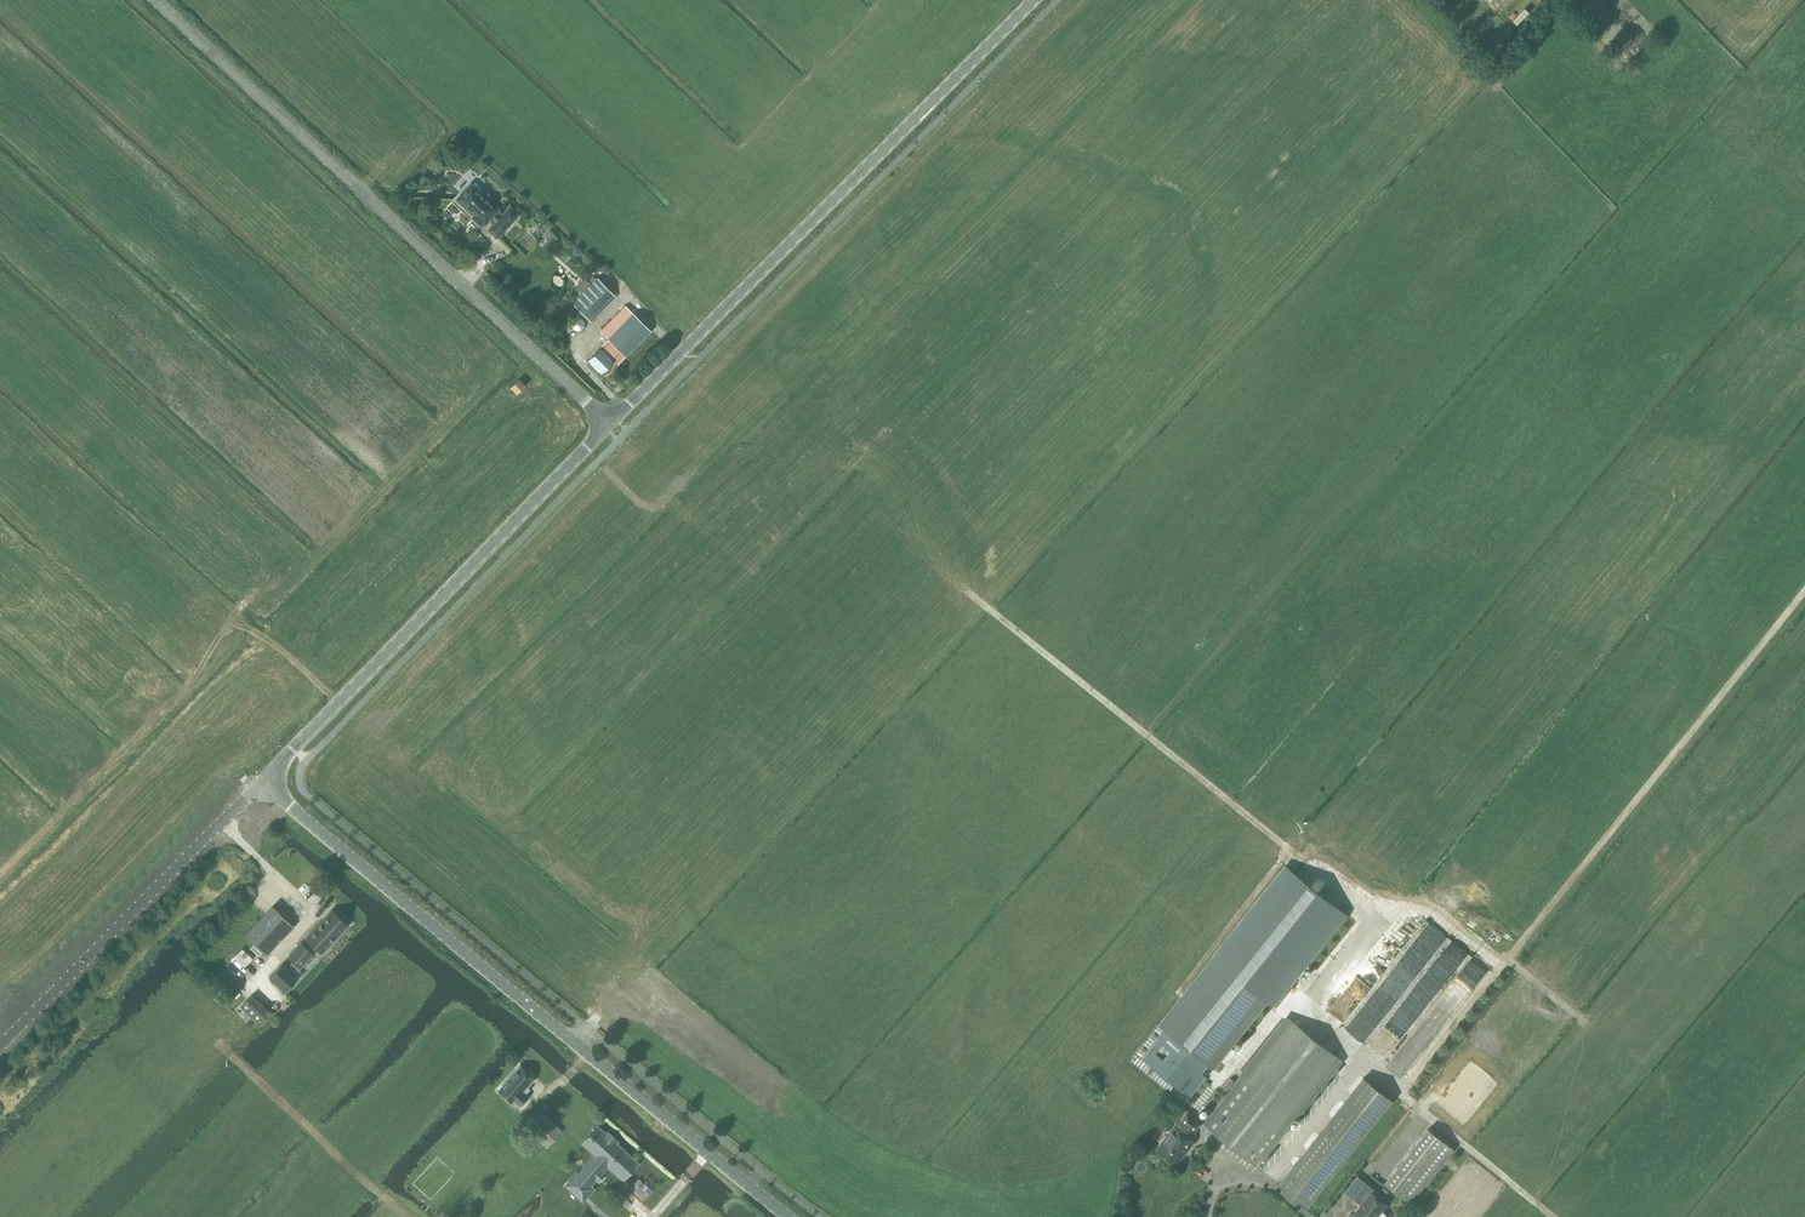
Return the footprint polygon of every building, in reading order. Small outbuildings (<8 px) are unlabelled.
[(498,237),(518,215),(510,208),(502,216),(497,211),(498,210),(489,201),(492,197),(484,190),(481,194),(471,185),(458,199),(485,224),(489,220),(490,219),(495,224),(489,230),(498,237)] [(512,239),(525,252),(538,238),(525,226),(512,239)] [(550,230),(540,241),(547,247),(557,237),(550,230)] [(591,285),(597,280),(592,276),(587,282),(591,285)] [(585,280),(577,288),(575,290),(581,295),(573,303),(592,321),(616,297),(598,279),(597,280),(591,285),(587,282),(585,280)] [(618,364),(626,356),(651,330),(627,306),(601,332),(608,338),(587,359),(600,373),(614,360),(618,364)] [(518,393),(525,386),(519,379),(512,386),(518,393)] [(1167,1031),(1144,1059),(1161,1073),(1163,1070),(1172,1078),(1171,1080),(1189,1095),(1205,1075),(1201,1072),(1208,1064),(1212,1067),(1265,1000),(1272,1005),(1345,913),(1287,866),(1214,958),(1214,959),(1161,1026),(1167,1031)] [(267,956),(294,927),(273,907),(246,936),(267,956)] [(307,939),(322,953),(348,926),(332,911),(307,939)] [(1417,911),(1362,959),(1375,973),(1429,926),(1417,911)] [(1456,970),(1471,955),(1449,936),(1435,952),(1456,970)] [(289,957),(301,968),(313,955),(302,944),(289,957)] [(234,956),(246,965),(253,955),(241,946),(234,956)] [(293,961),(287,967),(292,971),(298,975),(301,972),(296,967),(297,965),(293,961)] [(292,971),(287,967),(283,964),(270,978),(285,992),(299,978),(292,971)] [(257,1022),(268,1011),(252,995),(241,1007),(257,1022)] [(1434,1023),(1448,1027),(1454,1006),(1440,1002),(1434,1023)] [(1257,1165),(1341,1059),(1289,1017),(1204,1123),(1257,1165)] [(526,1087),(533,1079),(530,1076),(531,1074),(525,1069),(524,1070),(520,1067),(499,1090),(513,1102),(514,1101),(519,1106),(527,1097),(524,1093),(528,1088),(526,1087)] [(1308,1206),(1392,1100),(1364,1078),(1279,1183),(1308,1206)] [(548,1147),(562,1131),(540,1110),(525,1126),(548,1147)] [(1188,1138),(1200,1123),(1188,1113),(1176,1128),(1175,1127),(1157,1150),(1163,1155),(1163,1157),(1167,1160),(1169,1160),(1175,1164),(1193,1142),(1188,1138)] [(576,1175),(567,1186),(579,1197),(589,1186),(588,1185),(607,1165),(618,1175),(632,1160),(613,1143),(615,1141),(607,1134),(606,1136),(598,1129),(591,1136),(599,1143),(592,1151),(596,1155),(577,1176),(576,1175)] [(1428,1129),(1385,1183),(1411,1203),(1454,1149),(1428,1129)] [(630,1188),(643,1200),(652,1190),(639,1178),(630,1188)] [(1355,1213),(1359,1216),(1384,1216),(1386,1214),(1382,1210),(1386,1204),(1372,1193),(1375,1189),(1366,1182),(1356,1194),(1364,1201),(1355,1213)]
